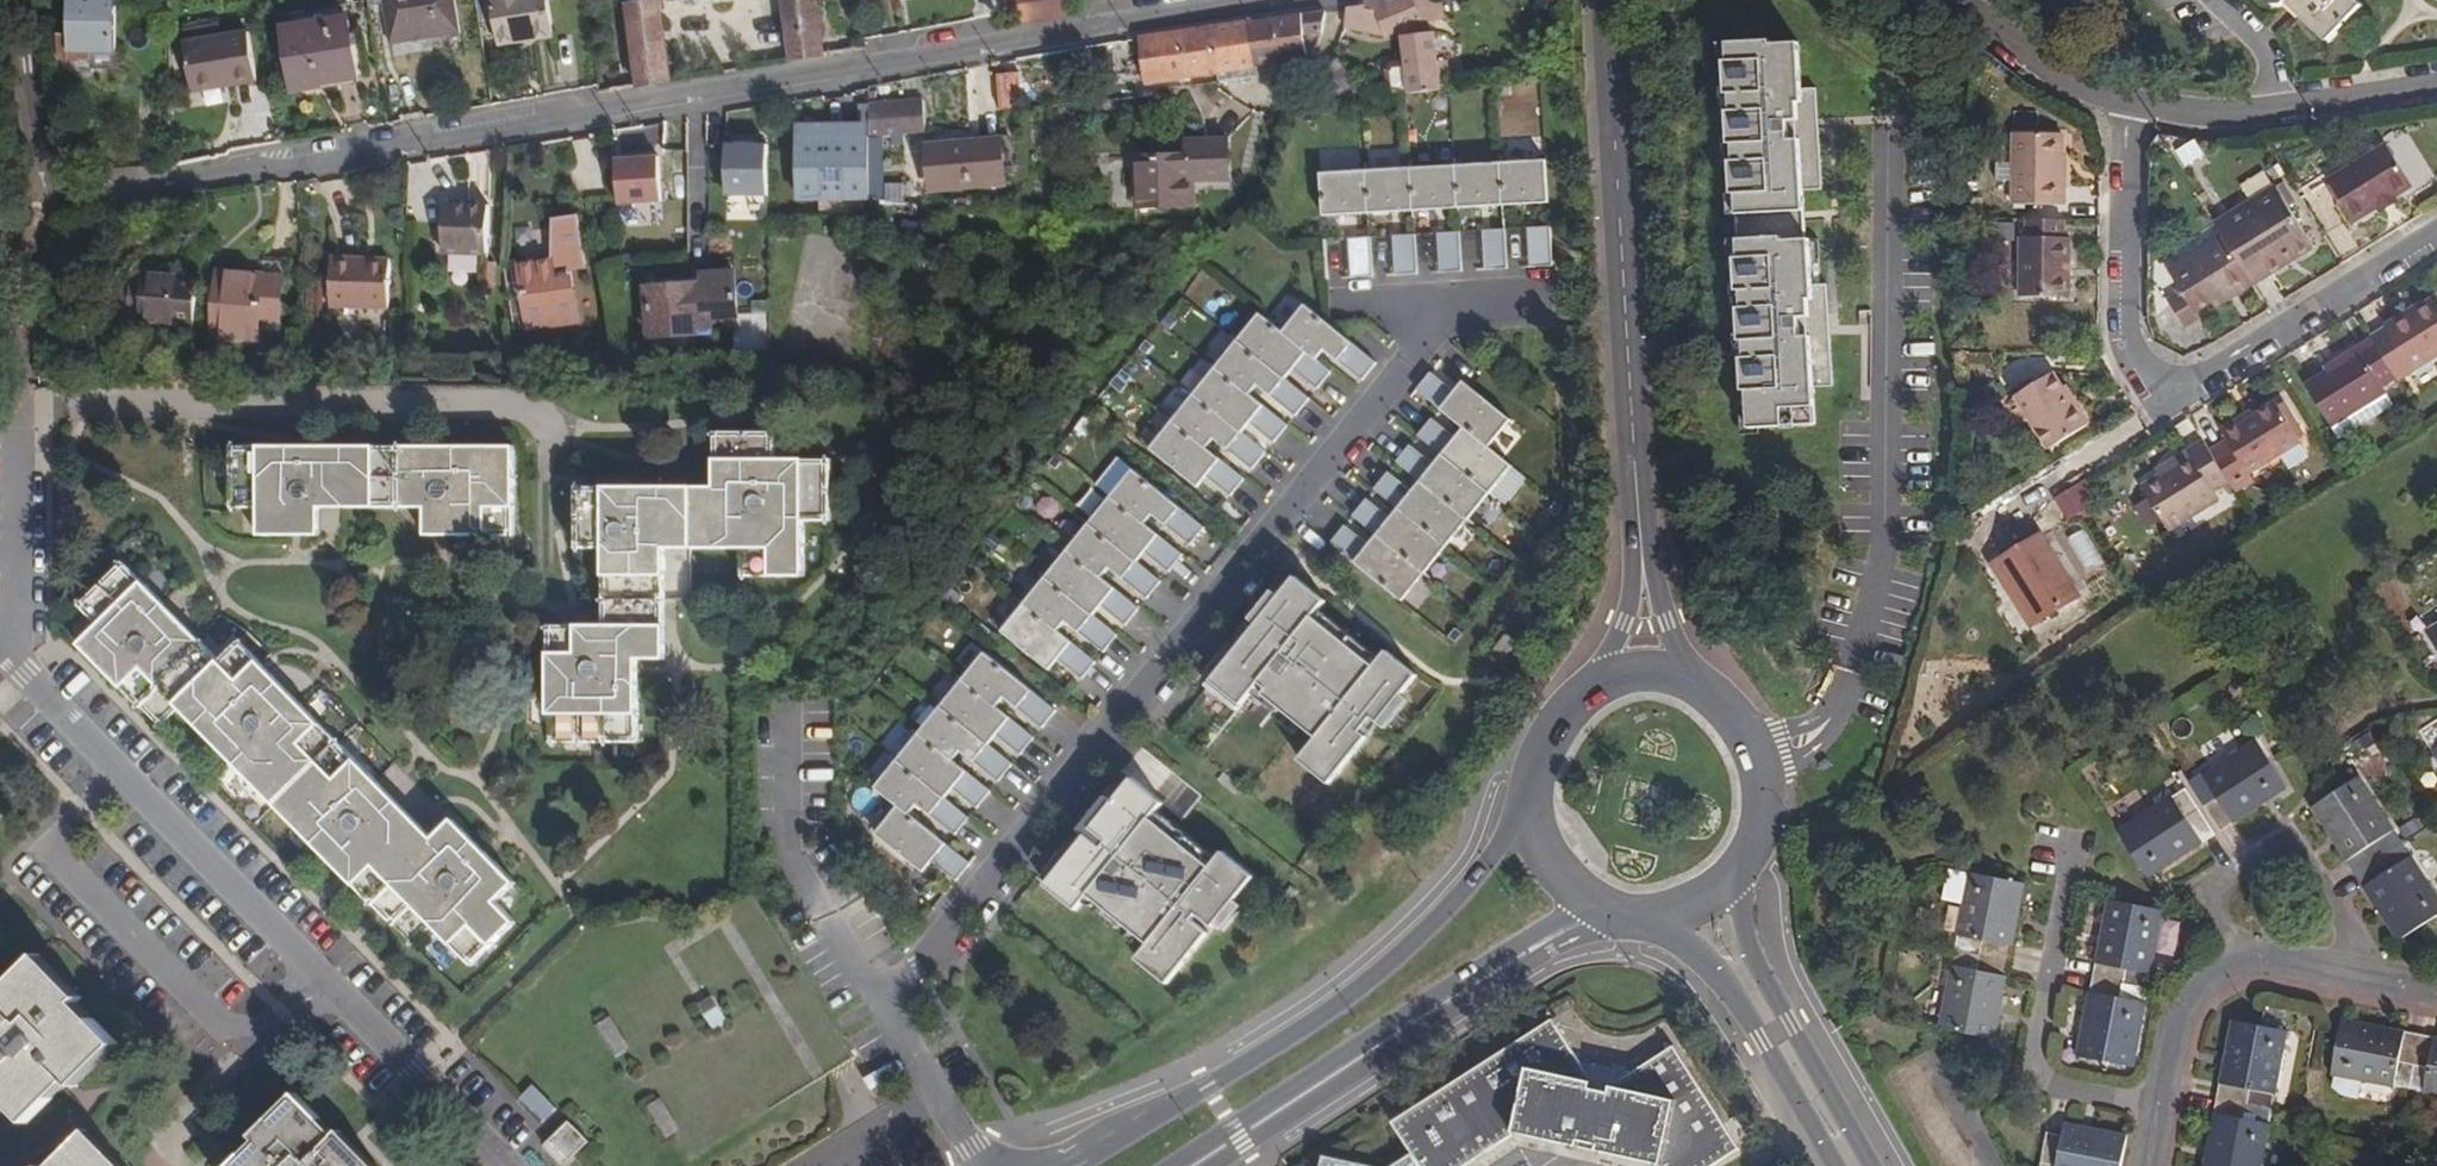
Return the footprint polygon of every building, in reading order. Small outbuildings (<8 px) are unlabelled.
[(369,5),(387,3),(392,42),(457,33),(453,0),(368,0),(369,5)] [(497,44),(554,35),(549,0),(491,0),(497,44)] [(626,5),(637,86),(669,81),(659,0),(626,5)] [(793,60),(825,54),(818,0),(785,0),(793,60)] [(1024,23),(1022,0),(1008,0),(1009,13),(1011,25),(1024,23)] [(1441,0),(1396,0),(1392,1),(1387,0),(1374,0),(1365,1),(1366,5),(1347,7),(1347,27),(1385,36),(1401,30),(1402,35),(1403,65),(1396,66),(1387,75),(1388,89),(1394,95),(1406,94),(1449,89),(1447,61),(1435,61),(1433,33),(1426,33),(1424,23),(1448,15),(1441,0)] [(2271,6),(2282,7),(2285,2),(2329,42),(2363,5),(2358,0),(2271,0),(2271,6)] [(70,35),(59,36),(59,54),(59,59),(78,60),(91,59),(91,69),(113,69),(115,7),(71,6),(70,35)] [(1319,35),(1324,10),(1248,21),(1254,66),(1307,58),(1319,35)] [(322,83),(358,76),(348,17),(283,28),(294,93),(323,87),(322,83)] [(1254,66),(1248,21),(1209,28),(1215,74),(1255,68),(1254,66)] [(1215,74),(1209,28),(1139,41),(1147,84),(1182,80),(1215,74)] [(235,80),(235,85),(257,82),(249,32),(187,43),(193,86),(235,80)] [(1771,39),(1727,42),(1728,63),(1725,63),(1727,95),(1730,95),(1731,111),(1728,111),(1730,144),(1733,144),(1734,161),(1730,162),(1732,195),(1736,195),(1737,217),(1740,262),(1736,262),(1738,294),(1741,294),(1742,310),(1739,311),(1741,343),(1744,343),(1745,360),(1741,360),(1743,392),(1747,392),(1749,429),(1816,425),(1815,387),(1829,387),(1827,354),(1823,354),(1823,336),(1810,336),(1809,318),(1830,317),(1828,285),(1822,285),(1819,239),(1806,240),(1803,191),(1818,189),(1816,156),(1812,156),(1812,138),(1800,139),(1800,120),(1819,120),(1817,89),(1802,89),(1799,43),(1772,44),(1771,39)] [(1340,57),(1315,72),(1320,80),(1314,85),(1321,96),(1327,92),(1333,102),(1362,99),(1365,99),(1340,57)] [(78,69),(91,69),(91,59),(78,60),(78,69)] [(1256,78),(1255,68),(1215,74),(1216,84),(1217,84),(1256,78)] [(359,83),(358,76),(322,83),(323,87),(323,90),(359,83)] [(998,110),(1022,108),(1019,78),(996,80),(998,110)] [(194,92),(235,85),(235,80),(193,86),(194,92)] [(879,106),(876,137),(925,132),(922,101),(879,106)] [(1812,138),(1819,138),(1819,120),(1800,120),(1800,139),(1812,138)] [(2015,205),(2068,206),(2068,186),(2063,186),(2064,134),(2015,134),(2015,205)] [(796,201),(871,200),(870,137),(796,138),(796,201)] [(2201,140),(2179,148),(2187,167),(2209,159),(2201,140)] [(1164,156),(1148,156),(1135,156),(1135,208),(1193,208),(1194,181),(1229,181),(1229,141),(1164,142),(1164,156)] [(1148,142),(1148,156),(1164,156),(1164,142),(1148,142)] [(1002,143),(929,148),(932,189),(1006,185),(1002,143)] [(727,198),(769,197),(768,146),(726,147),(727,198)] [(2352,223),(2377,208),(2393,198),(2411,187),(2386,146),(2326,182),(2352,223)] [(619,205),(663,202),(659,156),(616,160),(619,205)] [(1501,164),(1503,206),(1549,203),(1547,161),(1501,164)] [(1455,166),(1458,208),(1503,206),(1501,164),(1455,166)] [(1411,168),(1413,211),(1458,208),(1455,166),(1411,168)] [(1368,214),(1413,211),(1411,168),(1366,171),(1368,214)] [(1368,214),(1366,171),(1321,174),(1323,217),(1368,214)] [(916,180),(886,181),(887,203),(917,202),(916,180)] [(2275,187),(2212,226),(2221,239),(2249,284),(2312,248),(2275,187)] [(2393,198),(2377,208),(2381,213),(2397,205),(2393,198)] [(490,215),(445,211),(442,258),(488,262),(490,215)] [(551,260),(518,264),(528,329),(579,321),(572,270),(588,267),(580,215),(554,218),(551,260)] [(2064,221),(2025,220),(2026,236),(2021,237),(2020,297),(2070,297),(2071,238),(2063,238),(2064,221)] [(1528,228),(1530,268),(1553,267),(1551,227),(1528,228)] [(1482,231),(1485,271),(1507,270),(1505,230),(1482,231)] [(1437,233),(1439,273),(1461,272),(1459,232),(1437,233)] [(1392,237),(1395,276),(1417,274),(1415,235),(1392,237)] [(1370,238),(1348,239),(1350,279),(1372,277),(1370,238)] [(2231,298),(2251,286),(2249,284),(2221,239),(2166,271),(2179,295),(2164,303),(2180,329),(2195,321),(2192,313),(2207,305),(2229,293),(2231,298)] [(262,260),(261,276),(282,276),(283,260),(262,260)] [(386,264),(331,260),(329,306),(384,311),(386,264)] [(193,327),(198,278),(133,272),(131,291),(109,290),(105,341),(144,344),(146,323),(193,327)] [(258,319),(261,276),(220,272),(214,336),(256,340),(258,319)] [(707,285),(666,288),(648,290),(649,337),(712,332),(711,319),(740,316),(738,274),(706,277),(707,285)] [(282,276),(261,276),(258,319),(279,321),(282,276)] [(665,280),(666,288),(707,285),(706,277),(665,280)] [(2211,312),(2231,298),(2229,293),(2207,305),(2211,312)] [(2394,382),(2436,355),(2436,308),(2433,301),(2368,341),(2371,345),(2394,382)] [(1363,382),(1378,364),(1304,306),(1282,333),(1316,362),(1325,350),(1363,382)] [(1331,374),(1316,362),(1282,333),(1259,315),(1237,342),(1278,376),(1285,366),(1292,372),(1316,392),(1331,374)] [(1831,336),(1830,317),(1809,318),(1810,336),(1823,336),(1831,336)] [(1237,342),(1215,369),(1249,397),(1256,387),(1295,418),(1309,401),(1285,381),(1278,376),(1237,342)] [(2381,391),(2394,382),(2371,345),(2303,387),(2328,429),(2383,395),(2381,391)] [(1292,372),(1285,366),(1278,376),(1285,381),(1292,372)] [(1249,397),(1215,369),(1194,396),(1234,429),(1241,420),(1248,426),(1273,446),(1287,427),(1249,397)] [(1431,373),(1417,391),(1461,427),(1489,449),(1511,421),(1472,387),(1463,398),(1455,392),(1431,373)] [(2090,425),(2076,402),(2073,404),(2055,374),(2015,397),(2049,451),(2090,425)] [(1463,398),(1472,387),(1464,381),(1455,392),(1463,398)] [(2383,395),(2328,429),(2335,441),(2390,408),(2383,395)] [(1234,429),(1194,396),(1172,423),(1206,451),(1213,441),(1251,472),(1265,455),(1241,435),(1234,429)] [(2226,481),(2232,491),(2250,480),(2246,474),(2297,443),(2274,404),(2239,425),(2236,421),(2219,432),(2225,443),(2207,452),(2226,481)] [(1489,449),(1472,436),(1464,445),(1457,439),(1432,419),(1417,436),(1442,456),(1450,462),(1489,495),(1512,467),(1489,449)] [(1241,435),(1248,426),(1241,420),(1234,429),(1241,435)] [(1206,451),(1172,423),(1150,451),(1189,484),(1198,473),(1205,479),(1229,498),(1244,481),(1206,451)] [(1457,439),(1464,445),(1472,436),(1464,430),(1457,439)] [(716,488),(689,488),(689,548),(742,548),(743,576),(803,575),(804,520),(830,520),(831,461),(776,461),(775,434),(716,434),(716,488)] [(2226,481),(2207,452),(2200,442),(2185,452),(2188,459),(2159,476),(2139,488),(2166,531),(2214,502),(2208,491),(2226,481)] [(1468,521),(1489,495),(1450,462),(1442,471),(1435,465),(1410,445),(1396,463),(1420,484),(1423,486),(1428,490),(1468,521)] [(373,507),(374,448),(233,447),(232,508),(259,508),(259,535),(319,535),(319,508),(373,507)] [(512,447),(374,448),(373,507),(427,508),(426,535),(512,534),(512,447)] [(2156,470),(2159,476),(2188,459),(2185,452),(2156,470)] [(1442,471),(1450,462),(1442,456),(1435,465),(1442,471)] [(1205,528),(1134,469),(1111,499),(1144,526),(1151,517),(1189,548),(1205,528)] [(1446,548),(1468,521),(1428,490),(1421,499),(1413,492),(1388,472),(1374,490),(1399,510),(1406,516),(1446,548)] [(1205,479),(1198,473),(1189,484),(1196,490),(1205,479)] [(2056,494),(2067,525),(2099,514),(2088,483),(2056,494)] [(1423,486),(1420,484),(1413,492),(1421,499),(1428,490),(1423,486)] [(689,548),(689,488),(577,489),(578,548),(604,548),(603,575),(665,576),(665,549),(689,548)] [(1144,526),(1111,499),(1089,525),(1129,558),(1136,549),(1142,553),(1168,574),(1182,557),(1144,526)] [(1377,537),(1384,543),(1424,575),(1446,548),(1406,516),(1399,525),(1391,519),(1366,499),(1352,517),(1377,537)] [(1399,525),(1406,516),(1399,510),(1391,519),(1399,525)] [(1129,558),(1089,525),(1067,552),(1101,579),(1108,570),(1146,601),(1160,583),(1134,563),(1129,558)] [(1369,546),(1345,526),(1330,544),(1345,557),(1402,603),(1424,575),(1384,543),(1377,552),(1369,546)] [(2089,529),(2071,535),(2082,570),(2100,564),(2089,529)] [(1377,552),(1384,543),(1377,537),(1369,546),(1377,552)] [(2039,624),(2078,600),(2039,538),(2002,561),(2021,587),(2016,591),(2039,624)] [(1134,563),(1142,553),(1136,549),(1129,558),(1134,563)] [(1101,579),(1067,552),(1045,579),(1085,611),(1092,602),(1098,607),(1124,628),(1138,610),(1106,583),(1101,579)] [(100,626),(81,645),(161,726),(180,707),(412,944),(433,924),(471,963),(514,922),(495,902),(514,883),(452,822),(433,840),(238,643),(219,661),(122,563),(81,605),(100,626)] [(665,576),(603,575),(604,627),(550,627),(549,742),(637,741),(637,658),(665,659),(665,576)] [(1085,611),(1045,579),(1023,606),(1057,633),(1064,624),(1102,655),(1117,637),(1091,616),(1085,611)] [(1300,760),(1329,784),(1418,677),(1387,652),(1375,667),(1313,618),(1326,603),(1296,579),(1281,599),(1212,682),(1242,706),(1256,689),(1317,738),(1300,760)] [(1091,616),(1098,607),(1092,602),(1085,611),(1091,616)] [(1095,664),(1057,633),(1023,606),(1001,634),(1041,667),(1050,656),(1057,662),(1081,682),(1095,664)] [(2428,633),(2436,647),(2436,627),(2428,633)] [(1505,647),(1494,639),(1481,656),(1492,664),(1505,647)] [(1041,731),(1055,713),(983,654),(962,682),(995,709),(1003,700),(1041,731)] [(1050,656),(1041,667),(1048,673),(1057,662),(1050,656)] [(995,709),(962,682),(940,709),(980,741),(988,732),(995,738),(1019,757),(1033,740),(995,709)] [(980,741),(940,709),(918,736),(939,752),(952,762),(959,753),(997,784),(1012,767),(988,747),(983,743),(980,741)] [(2436,756),(2436,722),(2421,731),(2436,756)] [(995,738),(988,732),(980,741),(983,743),(988,747),(995,738)] [(939,752),(918,736),(896,762),(937,795),(945,785),(952,791),(976,810),(990,793),(952,762),(939,752)] [(2204,806),(2221,833),(2286,789),(2256,742),(2203,776),(2217,798),(2204,806)] [(937,795),(896,762),(874,789),(898,808),(908,816),(916,807),(953,838),(968,820),(944,801),(937,795)] [(2436,918),(2436,897),(2361,778),(2313,809),(2399,942),(2436,918)] [(1157,812),(1163,805),(1132,780),(1045,887),(1076,913),(1082,905),(1089,897),(1148,945),(1142,954),(1136,961),(1167,986),(1254,879),(1223,853),(1217,860),(1211,869),(1151,820),(1157,812)] [(937,795),(944,801),(952,791),(945,785),(937,795)] [(2118,832),(2150,880),(2215,836),(2186,790),(2174,799),(2170,797),(2118,832)] [(908,816),(898,808),(875,835),(916,868),(924,857),(932,863),(956,883),(970,866),(946,847),(908,816)] [(932,863),(924,857),(916,868),(923,874),(932,863)] [(2025,885),(1968,873),(1953,949),(1978,954),(1974,971),(1950,966),(1937,1027),(1993,1040),(2025,885)] [(2151,974),(2162,911),(2108,901),(2076,1056),(2132,1066),(2144,1004),(2119,1000),(2122,984),(2146,987),(2148,974),(2151,974)] [(28,1124),(71,1081),(76,1086),(117,1045),(77,1002),(81,997),(40,954),(0,993),(0,1095),(28,1124)] [(711,996),(699,1004),(714,1029),(727,1021),(711,996)] [(618,1017),(600,1023),(612,1058),(630,1051),(618,1017)] [(2343,1020),(2332,1075),(2436,1096),(2436,1038),(2343,1020)] [(2270,1125),(2243,1119),(2246,1103),(2273,1109),(2289,1031),(2231,1021),(2202,1165),(2262,1165),(2270,1125)] [(1738,1149),(1675,1049),(1629,1078),(1580,1067),(1550,1022),(1389,1126),(1410,1159),(1415,1165),(1471,1165),(1515,1138),(1651,1165),(1715,1165),(1735,1153),(1738,1149)] [(294,1093),(251,1136),(255,1141),(230,1165),(373,1165),(339,1131),(334,1135),(294,1093)] [(651,1106),(668,1138),(682,1131),(665,1098),(651,1106)] [(518,1113),(510,1121),(526,1138),(534,1129),(518,1113)] [(2124,1136),(2064,1123),(2061,1136),(2045,1133),(2039,1165),(2119,1165),(2124,1136)] [(569,1124),(547,1145),(565,1165),(587,1142),(569,1124)] [(86,1131),(50,1165),(120,1165),(86,1131)]
